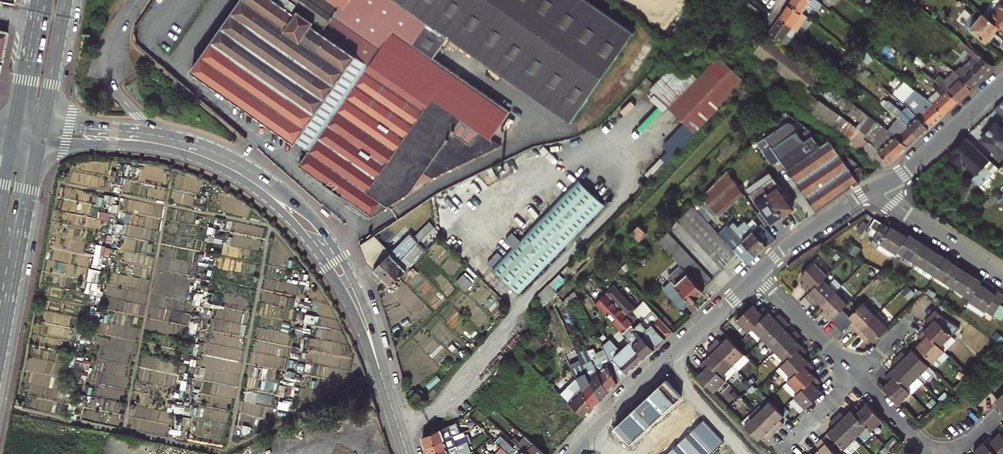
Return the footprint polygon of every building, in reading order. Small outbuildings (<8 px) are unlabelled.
[(570,125),(633,35),(585,0),(394,0),(427,24),(413,44),(393,30),(380,49),(333,16),(340,7),(344,9),(351,0),(241,0),(191,70),(295,143),(296,141),(309,150),(299,165),(373,217),(433,178),(497,147),(488,141),(509,112),(433,58),(447,37),(570,125)] [(790,4),(803,14),(805,10),(810,14),(817,5),(819,6),(820,4),(815,0),(793,0),(790,4)] [(989,19),(998,27),(1002,31),(1002,2),(989,19)] [(799,18),(803,14),(790,4),(780,19),(792,28),(796,32),(804,22),(799,18)] [(989,19),(975,8),(961,25),(967,30),(969,29),(985,42),(998,27),(989,19)] [(788,35),(792,28),(780,19),(769,35),(787,49),(794,40),(788,35)] [(788,35),(794,40),(799,34),(796,32),(792,28),(788,35)] [(994,67),(959,40),(956,44),(973,56),(961,67),(960,66),(953,72),(960,78),(973,88),(994,67)] [(673,155),(745,81),(717,57),(710,64),(694,49),(687,56),(684,53),(650,90),(685,124),(664,147),(673,155)] [(952,71),(943,81),(938,77),(940,73),(926,63),(921,70),(938,84),(946,90),(957,102),(973,88),(960,78),(953,72),(952,71)] [(931,104),(942,116),(957,102),(946,90),(938,84),(934,89),(942,95),(931,104)] [(914,114),(927,129),(942,116),(931,104),(923,97),(915,91),(904,104),(914,114)] [(994,109),(1002,117),(1002,101),(994,109)] [(891,105),(887,110),(898,119),(903,115),(891,105)] [(876,152),(888,164),(908,147),(886,130),(860,108),(856,113),(881,134),(882,132),(890,139),(876,152)] [(883,113),(895,122),(898,119),(887,110),(886,109),(883,113)] [(918,137),(927,129),(914,114),(912,116),(908,111),(903,115),(898,119),(918,137)] [(918,137),(898,119),(895,122),(886,130),(908,147),(918,137)] [(982,140),(1002,158),(1002,156),(1002,126),(1000,124),(999,123),(990,134),(988,132),(982,140)] [(772,166),(779,161),(779,160),(788,154),(802,142),(790,124),(786,124),(757,143),(772,166)] [(779,161),(816,212),(858,183),(856,179),(862,175),(857,168),(859,166),(830,143),(824,143),(818,147),(811,137),(803,143),(802,142),(788,154),(779,160),(779,161)] [(998,166),(966,137),(949,156),(958,166),(961,163),(972,176),(969,178),(977,187),(991,173),(998,166)] [(977,187),(982,192),(1002,172),(1002,171),(998,166),(991,173),(977,187)] [(702,199),(719,218),(744,195),(728,171),(702,199)] [(762,186),(782,217),(793,209),(773,178),(762,186)] [(533,224),(561,251),(604,206),(576,179),(533,224)] [(770,225),(782,217),(762,186),(750,194),(770,225)] [(736,255),(692,209),(677,224),(721,270),(736,255)] [(881,233),(886,225),(879,220),(873,228),(881,233)] [(897,226),(889,221),(886,225),(881,233),(878,237),(886,242),(884,244),(900,254),(901,252),(911,238),(902,233),(895,228),(897,226)] [(491,268),(518,295),(561,251),(533,224),(491,268)] [(734,224),(730,228),(742,242),(756,256),(769,245),(774,241),(761,226),(754,232),(747,225),(740,230),(734,224)] [(630,233),(641,244),(649,236),(638,225),(630,233)] [(382,278),(391,287),(419,258),(414,254),(428,240),(423,235),(410,249),(382,278)] [(667,236),(658,245),(678,266),(701,289),(710,280),(667,236)] [(918,240),(912,236),(911,238),(901,252),(919,264),(932,246),(923,240),(922,242),(918,240)] [(388,255),(369,237),(359,244),(367,261),(374,270),(382,278),(410,249),(402,241),(388,255)] [(747,265),(756,256),(742,242),(733,250),(747,265)] [(935,275),(946,259),(941,255),(938,253),(940,251),(932,246),(919,264),(935,275)] [(953,287),(966,269),(958,263),(956,265),(953,263),(946,259),(935,275),(953,287)] [(812,293),(831,275),(835,272),(830,267),(826,270),(819,263),(804,277),(809,281),(805,285),(812,293)] [(682,309),(703,291),(701,289),(678,266),(666,278),(669,281),(662,288),(682,309)] [(974,273),(966,269),(953,287),(971,299),(981,285),(983,282),(977,279),(974,277),(974,273)] [(618,277),(622,281),(629,274),(626,270),(618,277)] [(837,281),(831,275),(812,293),(809,296),(817,305),(821,301),(825,305),(839,291),(833,285),(837,281)] [(545,288),(550,299),(556,293),(548,285),(545,288)] [(990,290),(981,285),(971,299),(970,301),(987,312),(989,310),(995,314),(1002,301),(1002,295),(998,292),(997,295),(990,290)] [(609,296),(608,297),(656,348),(673,332),(656,315),(645,326),(635,315),(638,312),(614,286),(606,293),(609,296)] [(550,299),(545,288),(537,296),(542,307),(550,299)] [(825,314),(833,322),(835,320),(856,300),(851,295),(846,299),(839,291),(825,305),(829,310),(825,314)] [(595,304),(633,344),(646,358),(656,348),(608,297),(609,296),(606,293),(595,304)] [(861,334),(882,313),(877,308),(874,310),(867,303),(853,317),(857,322),(853,326),(861,334)] [(739,320),(750,332),(755,327),(772,311),(767,306),(762,310),(756,304),(739,320)] [(772,311),(755,327),(765,339),(787,317),(782,313),(778,317),(772,311)] [(873,338),(877,342),(891,328),(884,321),(887,318),(882,313),(861,334),(869,342),(873,338)] [(927,331),(943,348),(962,330),(942,317),(938,313),(929,321),(933,325),(927,331)] [(765,339),(776,350),(794,334),(788,328),(792,323),(787,317),(765,339)] [(794,334),(776,350),(787,362),(804,345),(798,339),(803,334),(798,329),(794,334)] [(943,348),(927,331),(922,336),(926,340),(920,346),(936,364),(948,353),(943,348)] [(583,354),(588,352),(579,333),(574,335),(583,354)] [(721,337),(715,342),(735,363),(747,352),(738,343),(731,336),(725,341),(721,337)] [(735,363),(715,342),(710,348),(714,352),(708,358),(727,378),(739,367),(735,363)] [(646,358),(633,344),(621,356),(614,349),(610,352),(607,348),(605,349),(621,381),(646,358)] [(804,345),(787,362),(783,366),(794,377),(810,361),(804,355),(809,350),(804,345)] [(921,378),(933,368),(916,350),(910,356),(905,352),(901,356),(921,378)] [(608,394),(617,384),(610,368),(607,370),(603,362),(600,363),(594,352),(589,354),(591,357),(595,367),(608,394)] [(893,372),(909,389),(921,378),(901,356),(895,362),(899,366),(893,372)] [(592,370),(595,367),(591,357),(587,359),(592,370)] [(728,379),(727,378),(708,358),(703,363),(707,367),(699,374),(715,391),(728,379)] [(600,402),(608,394),(595,367),(592,370),(587,359),(581,362),(600,402)] [(816,367),(810,361),(794,377),(790,381),(801,393),(817,377),(811,371),(816,367)] [(571,367),(578,381),(593,410),(600,402),(581,362),(571,367)] [(794,377),(783,366),(779,370),(790,381),(794,377)] [(513,377),(518,382),(522,386),(529,379),(520,370),(513,377)] [(914,394),(909,389),(893,372),(888,377),(893,382),(886,388),(902,405),(914,394)] [(817,377),(801,393),(796,397),(808,409),(825,393),(819,386),(822,382),(817,377)] [(578,398),(572,405),(586,418),(593,410),(578,381),(570,390),(578,398)] [(417,392),(410,400),(419,409),(426,401),(425,400),(417,392)] [(376,407),(372,394),(364,397),(368,410),(376,407)] [(586,418),(572,405),(560,394),(558,397),(562,401),(558,406),(579,425),(586,418)] [(506,406),(500,401),(494,407),(500,413),(506,406)] [(756,409),(777,431),(785,423),(782,419),(786,415),(781,411),(772,401),(765,407),(762,404),(756,409)] [(854,410),(869,428),(873,432),(885,421),(869,404),(863,410),(859,405),(854,410)] [(754,418),(747,424),(761,439),(765,435),(769,439),(777,431),(756,409),(751,414),(754,418)] [(838,417),(858,438),(869,428),(854,410),(847,416),(843,412),(838,417)] [(846,450),(858,438),(838,417),(832,422),(836,426),(830,432),(846,450)] [(460,432),(456,422),(422,436),(425,445),(453,435),(460,432)] [(556,450),(534,428),(533,427),(527,433),(525,431),(522,434),(525,436),(544,453),(552,453),(556,450)] [(425,445),(428,453),(430,453),(466,440),(471,438),(468,432),(454,437),(453,435),(425,445)] [(1000,433),(994,440),(997,443),(993,446),(1001,453),(1002,453),(1002,436),(1000,433)] [(493,440),(508,453),(526,453),(516,445),(513,447),(499,434),(493,440)] [(516,445),(526,453),(544,453),(525,436),(516,445)] [(493,440),(490,437),(486,440),(482,445),(492,453),(508,453),(493,440)] [(816,453),(837,453),(823,439),(818,443),(822,447),(815,453),(816,453)] [(466,440),(430,453),(470,453),(466,440)] [(980,446),(974,452),(976,453),(994,453),(986,446),(983,449),(980,446)]
